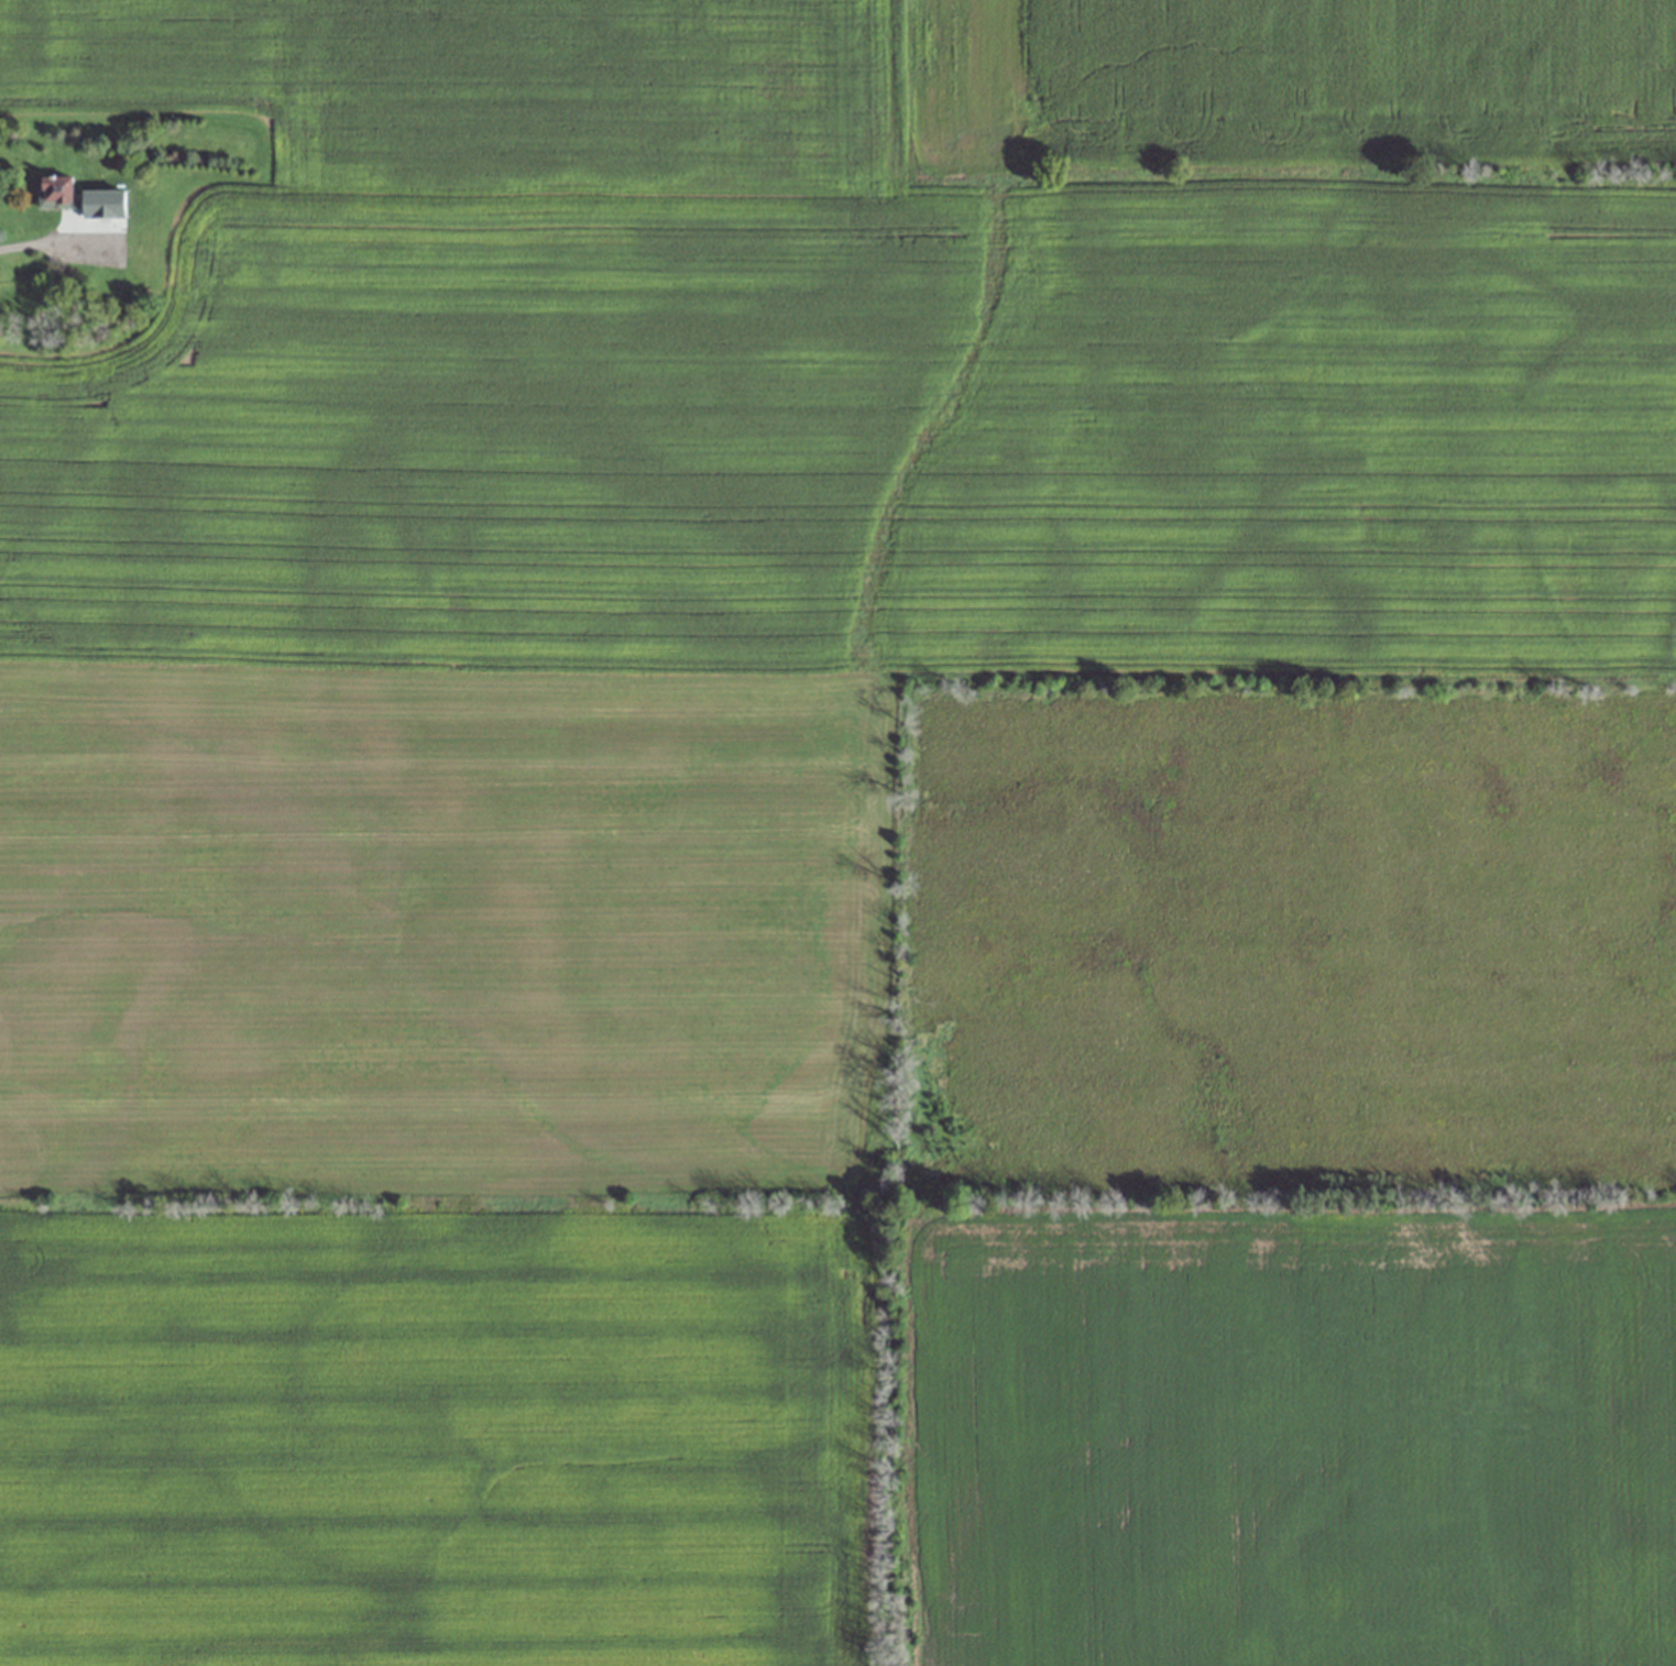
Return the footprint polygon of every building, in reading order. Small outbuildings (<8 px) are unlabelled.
[(73,175),(42,175),(42,205),(73,205),(73,175)] [(81,207),(109,204),(107,187),(80,190),(81,207)]
